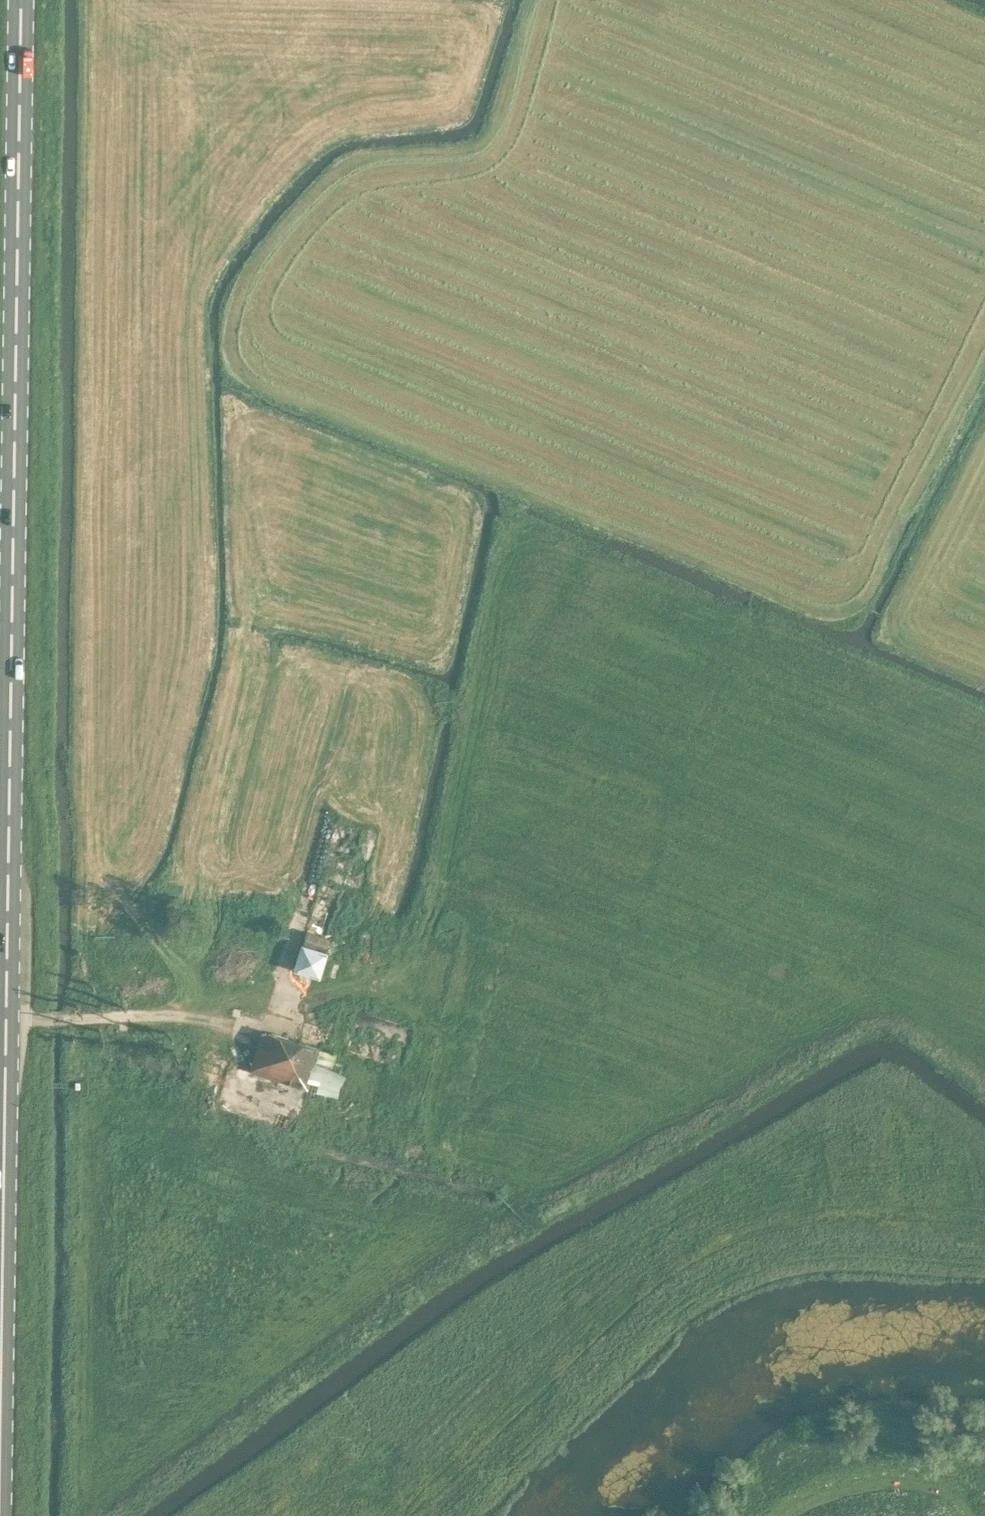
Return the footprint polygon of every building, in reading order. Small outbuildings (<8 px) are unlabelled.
[(293,968),(320,977),(328,951),(301,942),(293,968)] [(335,1056),(265,1034),(261,1034),(247,1079),(305,1097),(315,1067),(330,1071),(335,1056)]
